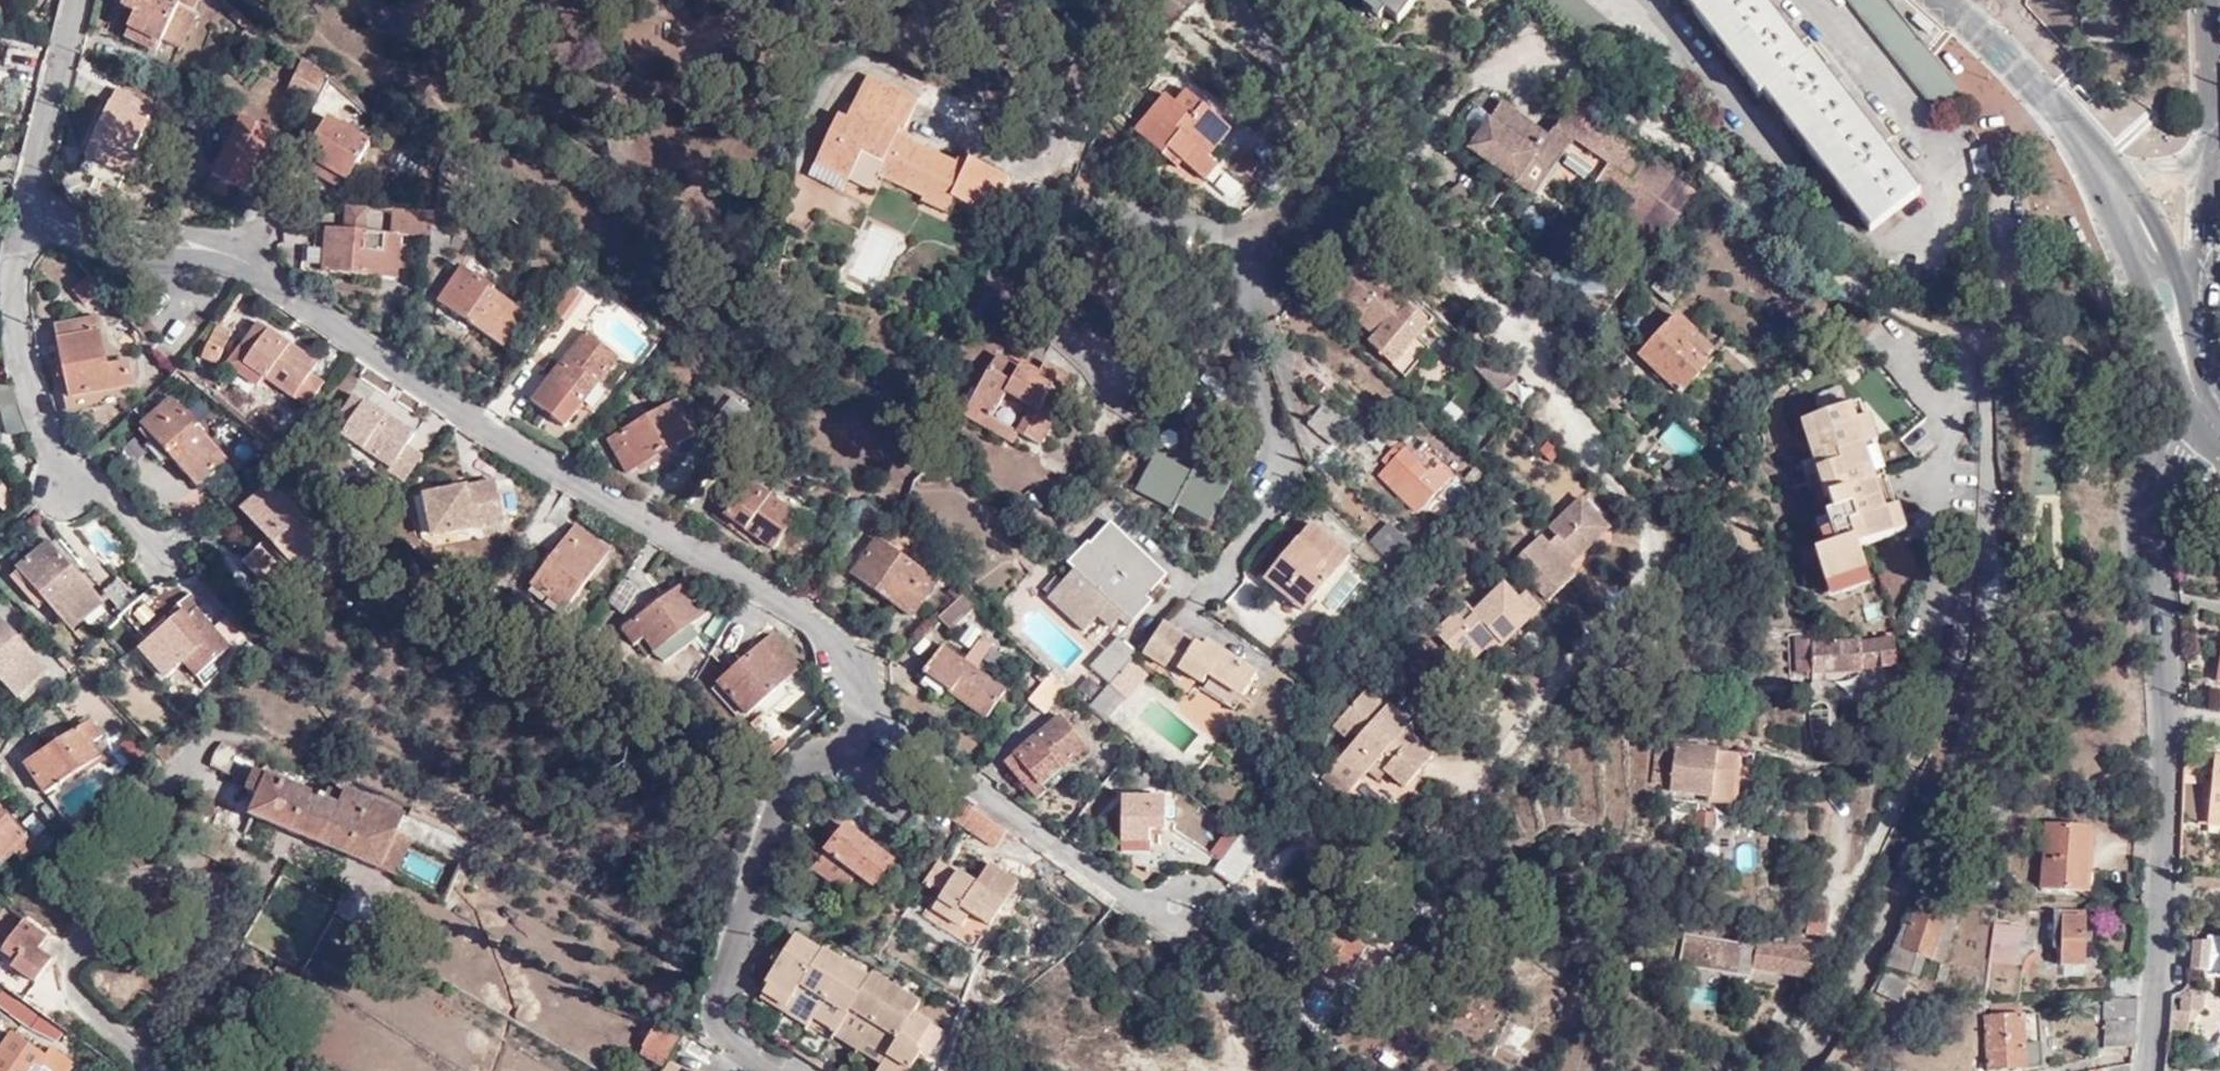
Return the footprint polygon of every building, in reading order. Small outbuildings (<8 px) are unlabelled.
[(173,0),(126,0),(123,7),(135,13),(124,35),(154,50),(160,39),(178,47),(195,13),(193,11),(199,0),(179,0),(178,2),(173,0)] [(1373,0),(1367,0),(1363,5),(1379,19),(1386,11),(1373,0)] [(1386,11),(1398,22),(1416,0),(1373,0),(1386,11)] [(1807,54),(1764,0),(1684,0),(1756,94),(1761,91),(1869,230),(1918,191),(1811,51),(1807,54)] [(1936,112),(1962,92),(1890,0),(1850,0),(1936,112)] [(314,104),(326,76),(302,61),(288,92),(314,104)] [(302,61),(326,76),(328,72),(302,61)] [(921,164),(925,153),(893,134),(913,96),(872,72),(847,115),(835,108),(802,166),(836,186),(852,159),(858,147),(877,157),(871,169),(906,190),(908,186),(921,164)] [(153,156),(136,148),(154,105),(115,88),(86,153),(143,178),(153,156)] [(358,124),(365,107),(323,90),(316,107),(358,124)] [(1471,143),(1494,111),(1474,96),(1451,128),(1471,143)] [(1186,97),(1176,108),(1166,98),(1134,137),(1179,173),(1184,167),(1207,185),(1219,169),(1209,161),(1233,134),(1186,97)] [(1614,201),(1644,155),(1569,103),(1547,136),(1500,102),(1494,111),(1471,143),(1467,148),(1532,193),(1555,160),(1612,200),(1614,201)] [(277,135),(241,117),(206,191),(225,200),(233,185),(249,193),(277,135)] [(319,165),(347,179),(368,141),(327,118),(313,144),(326,152),(319,165)] [(858,147),(852,159),(871,169),(877,157),(858,147)] [(951,167),(925,153),(921,164),(908,186),(906,190),(916,196),(914,200),(944,216),(953,201),(982,217),(1002,183),(957,158),(951,167)] [(1675,177),(1644,155),(1614,201),(1612,200),(1602,215),(1633,237),(1675,177)] [(345,229),(364,231),(367,207),(347,206),(345,229)] [(436,215),(437,211),(394,209),(392,233),(364,231),(345,229),(327,228),(323,271),(397,277),(400,234),(432,237),(436,215)] [(432,237),(430,254),(446,257),(453,217),(436,215),(432,237)] [(1414,310),(1419,304),(1375,266),(1371,270),(1359,260),(1330,294),(1376,334),(1369,342),(1405,373),(1428,347),(1417,336),(1429,323),(1414,310)] [(459,268),(437,301),(508,346),(528,314),(459,268)] [(102,291),(89,275),(72,291),(86,305),(102,291)] [(1651,290),(1669,307),(1679,295),(1662,279),(1651,290)] [(1433,317),(1419,304),(1414,310),(1429,323),(1433,317)] [(56,323),(63,363),(69,396),(115,388),(133,384),(129,360),(106,365),(97,315),(56,323)] [(1718,353),(1678,315),(1640,356),(1678,394),(1718,353)] [(263,375),(305,405),(323,382),(310,373),(316,364),(258,322),(231,362),(258,382),(263,375)] [(209,356),(215,361),(234,332),(222,324),(211,341),(205,337),(196,351),(207,359),(209,356)] [(614,353),(586,333),(532,401),(561,424),(614,353)] [(1516,375),(1485,341),(1467,357),(1498,391),(1516,375)] [(1814,553),(1821,574),(1860,562),(1856,549),(1893,537),(1884,512),(1895,508),(1878,456),(1922,420),(1860,344),(1834,365),(1848,407),(1799,423),(1829,513),(1815,517),(1825,549),(1814,553)] [(1072,401),(1068,399),(1053,389),(999,358),(962,419),(1014,449),(1021,438),(1042,451),(1072,401)] [(69,396),(63,363),(57,364),(66,414),(118,404),(115,388),(69,396)] [(1053,389),(1068,399),(1078,384),(1062,373),(1053,389)] [(20,406),(14,385),(0,385),(0,407),(20,406)] [(388,473),(400,482),(419,456),(402,443),(408,436),(352,396),(335,420),(346,427),(340,437),(389,471),(388,473)] [(225,462),(176,398),(146,422),(194,486),(225,462)] [(708,428),(726,442),(749,410),(731,398),(708,428)] [(609,440),(619,459),(631,451),(638,466),(675,444),(695,433),(676,401),(609,440)] [(27,430),(20,406),(0,407),(0,411),(7,436),(27,430)] [(1346,428),(1320,407),(1306,424),(1332,445),(1346,428)] [(1687,463),(1699,438),(1667,423),(1656,448),(1687,463)] [(638,466),(637,467),(639,472),(678,450),(675,444),(638,466)] [(1431,472),(1402,448),(1378,474),(1416,510),(1447,476),(1436,466),(1431,472)] [(631,451),(619,459),(626,472),(637,467),(638,466),(631,451)] [(1193,475),(1157,457),(1139,490),(1174,509),(1179,501),(1210,518),(1230,483),(1199,466),(1193,475)] [(792,513),(737,473),(718,498),(727,505),(721,514),(768,547),(792,513)] [(326,540),(271,480),(241,509),(267,536),(241,560),(271,592),(326,540)] [(433,537),(454,532),(505,522),(496,481),(425,495),(433,537)] [(422,539),(433,537),(425,495),(414,498),(422,539)] [(1576,577),(1567,568),(1565,564),(1574,556),(1577,559),(1609,530),(1583,500),(1550,529),(1557,538),(1548,546),(1541,538),(1514,562),(1549,601),(1576,577)] [(1904,534),(1895,508),(1884,512),(1893,537),(1904,534)] [(1261,578),(1284,599),(1293,589),(1309,603),(1349,555),(1310,521),(1261,578)] [(607,550),(572,523),(529,582),(565,607),(607,550)] [(1110,524),(1090,545),(1087,542),(1065,564),(1073,572),(1046,599),(1082,632),(1096,618),(1109,630),(1118,621),(1127,630),(1152,603),(1145,597),(1166,576),(1110,524)] [(1386,528),(1364,549),(1387,575),(1409,554),(1386,528)] [(456,541),(454,532),(433,537),(435,546),(456,541)] [(931,576),(874,536),(849,573),(907,613),(931,576)] [(19,572),(74,630),(103,601),(49,544),(19,572)] [(1565,564),(1567,568),(1577,559),(1574,556),(1565,564)] [(1860,562),(1821,574),(1824,585),(1863,572),(1860,562)] [(111,607),(119,616),(137,600),(116,577),(103,589),(115,602),(111,607)] [(709,610),(686,577),(620,626),(632,644),(642,635),(661,660),(697,633),(690,623),(709,610)] [(623,579),(609,603),(627,614),(641,590),(623,579)] [(1505,588),(1501,592),(1532,618),(1505,588)] [(1293,589),(1284,599),(1300,614),(1309,603),(1293,589)] [(172,606),(177,611),(159,628),(199,673),(230,645),(198,609),(202,605),(189,591),(172,606)] [(965,591),(946,607),(963,623),(981,607),(965,591)] [(1501,592),(1475,615),(1463,626),(1454,618),(1437,634),(1466,666),(1484,649),(1496,638),(1502,646),(1532,618),(1501,592)] [(1463,626),(1475,615),(1467,606),(1454,618),(1463,626)] [(18,700),(47,672),(0,621),(0,681),(18,700)] [(1203,645),(1160,621),(1140,655),(1165,669),(1167,665),(1202,686),(1207,677),(1242,699),(1256,672),(1205,641),(1203,645)] [(1896,666),(1892,642),(1892,638),(1826,645),(1825,629),(1794,626),(1799,675),(1896,666)] [(799,665),(771,633),(716,684),(744,715),(799,665)] [(1089,666),(1109,682),(1127,659),(1134,652),(1117,638),(1089,666)] [(1491,656),(1502,646),(1496,638),(1484,649),(1491,656)] [(978,640),(961,662),(943,649),(926,672),(986,717),(1003,694),(974,672),(990,650),(978,640)] [(1127,659),(1109,682),(1125,695),(1144,672),(1127,659)] [(1076,681),(1095,699),(1109,682),(1089,666),(1076,681)] [(1051,670),(1035,687),(1053,701),(1066,683),(1051,670)] [(1413,725),(1369,686),(1332,726),(1346,738),(1349,734),(1356,741),(1322,778),(1345,799),(1370,773),(1379,782),(1386,774),(1403,791),(1434,756),(1408,731),(1413,725)] [(1086,744),(1059,713),(1005,759),(1019,777),(1018,778),(1033,797),(1045,789),(1041,783),(1086,744)] [(100,732),(89,718),(26,764),(46,793),(98,757),(87,741),(100,732)] [(1671,794),(1711,798),(1710,804),(1734,806),(1739,756),(1656,747),(1652,783),(1672,785),(1671,794)] [(396,876),(410,841),(460,862),(468,846),(347,793),(339,809),(265,776),(269,768),(222,748),(213,770),(250,785),(248,792),(259,797),(251,816),(396,876)] [(2213,758),(2208,813),(2219,814),(2219,759),(2213,758)] [(959,795),(934,778),(932,781),(923,795),(946,811),(959,795)] [(972,805),(959,795),(946,811),(962,823),(972,805)] [(1163,825),(1163,797),(1120,796),(1120,855),(1149,855),(1150,824),(1163,825)] [(1006,828),(972,805),(962,823),(994,845),(1006,828)] [(22,860),(37,846),(0,807),(0,856),(9,847),(17,855),(22,860)] [(2208,813),(2207,822),(2219,824),(2219,814),(2208,813)] [(1699,814),(1697,836),(1712,837),(1713,814),(1699,814)] [(889,860),(846,824),(813,863),(842,889),(858,871),(872,883),(889,860)] [(2044,889),(2072,890),(2073,868),(2091,868),(2093,828),(2047,825),(2044,889)] [(1212,871),(1227,882),(1234,887),(1260,850),(1239,835),(1212,871)] [(9,847),(0,856),(0,864),(3,867),(17,855),(9,847)] [(955,873),(939,861),(925,885),(940,895),(955,873)] [(955,873),(940,895),(933,907),(959,925),(968,911),(988,925),(1016,881),(988,862),(975,882),(957,870),(955,873)] [(2073,868),(2072,890),(2090,891),(2091,868),(2073,868)] [(13,895),(0,881),(0,908),(11,896),(13,895)] [(1807,936),(1825,940),(1831,910),(1812,906),(1807,936)] [(1957,927),(1910,909),(1883,971),(1921,976),(1929,958),(1943,963),(1957,927)] [(2083,963),(2086,910),(2055,910),(2053,962),(2083,963)] [(47,932),(24,915),(2,948),(15,957),(11,965),(34,981),(49,959),(36,950),(47,932)] [(1373,933),(1370,941),(1340,926),(1325,958),(1336,964),(1333,972),(1370,989),(1392,943),(1373,933)] [(793,932),(770,968),(769,970),(766,983),(769,985),(792,998),(821,949),(793,932)] [(1678,964),(1723,973),(1750,979),(1753,968),(1809,981),(1817,945),(1817,944),(1813,943),(1792,938),(1789,950),(1759,943),(1759,947),(1685,932),(1678,964)] [(2211,944),(2193,943),(2191,970),(2209,972),(2211,944)] [(813,1016),(847,959),(834,951),(824,945),(824,946),(821,949),(792,998),(790,1001),(813,1016)] [(836,1029),(837,1025),(866,979),(856,972),(859,967),(858,967),(847,959),(813,1016),(836,1029)] [(856,972),(866,979),(867,979),(869,974),(859,967),(856,972)] [(879,980),(881,975),(872,969),(869,974),(879,980)] [(2139,997),(2140,973),(2113,971),(2112,993),(2139,997)] [(861,1040),(893,987),(895,984),(881,975),(879,980),(869,974),(867,979),(866,979),(837,1025),(861,1040)] [(785,1011),(790,1001),(792,998),(769,985),(766,983),(761,996),(785,1011)] [(902,993),(904,989),(895,984),(893,987),(902,993)] [(912,1009),(919,997),(904,989),(902,993),(893,987),(861,1040),(885,1054),(912,1009)] [(2182,996),(2180,1013),(2173,1012),(2172,1024),(2171,1031),(2187,1033),(2190,1011),(2201,1013),(2204,993),(2190,987),(2182,996)] [(0,989),(0,1002),(11,1010),(10,1011),(32,1027),(34,1026),(59,1039),(62,1032),(3,990),(3,991),(0,989)] [(2135,1047),(2139,998),(2103,1001),(2103,1049),(2135,1047)] [(809,1022),(813,1016),(790,1001),(785,1011),(807,1024),(808,1022),(809,1022)] [(912,1009),(885,1054),(881,1060),(881,1061),(878,1064),(878,1065),(875,1070),(905,1070),(920,1047),(916,1045),(930,1020),(912,1009)] [(2044,1015),(1987,1015),(1988,1070),(2044,1070),(2044,1015)] [(638,1053),(661,1064),(676,1029),(653,1019),(638,1053)] [(940,1026),(930,1020),(916,1045),(920,1047),(926,1051),(940,1026)] [(795,1046),(808,1054),(821,1030),(809,1022),(808,1022),(807,1024),(795,1046)] [(833,1032),(857,1046),(861,1040),(837,1025),(836,1029),(833,1032)] [(808,1054),(821,1063),(836,1040),(831,1036),(821,1030),(808,1054)] [(12,1032),(0,1049),(0,1070),(65,1070),(72,1062),(50,1046),(44,1055),(12,1032)] [(835,1070),(849,1048),(836,1040),(821,1063),(835,1070)] [(881,1060),(885,1054),(861,1040),(857,1046),(881,1060)] [(864,1056),(855,1051),(849,1048),(835,1070),(855,1070),(864,1056)] [(878,1065),(878,1064),(864,1056),(855,1070),(875,1070),(878,1065)] [(667,1058),(661,1070),(688,1070),(667,1058)]
